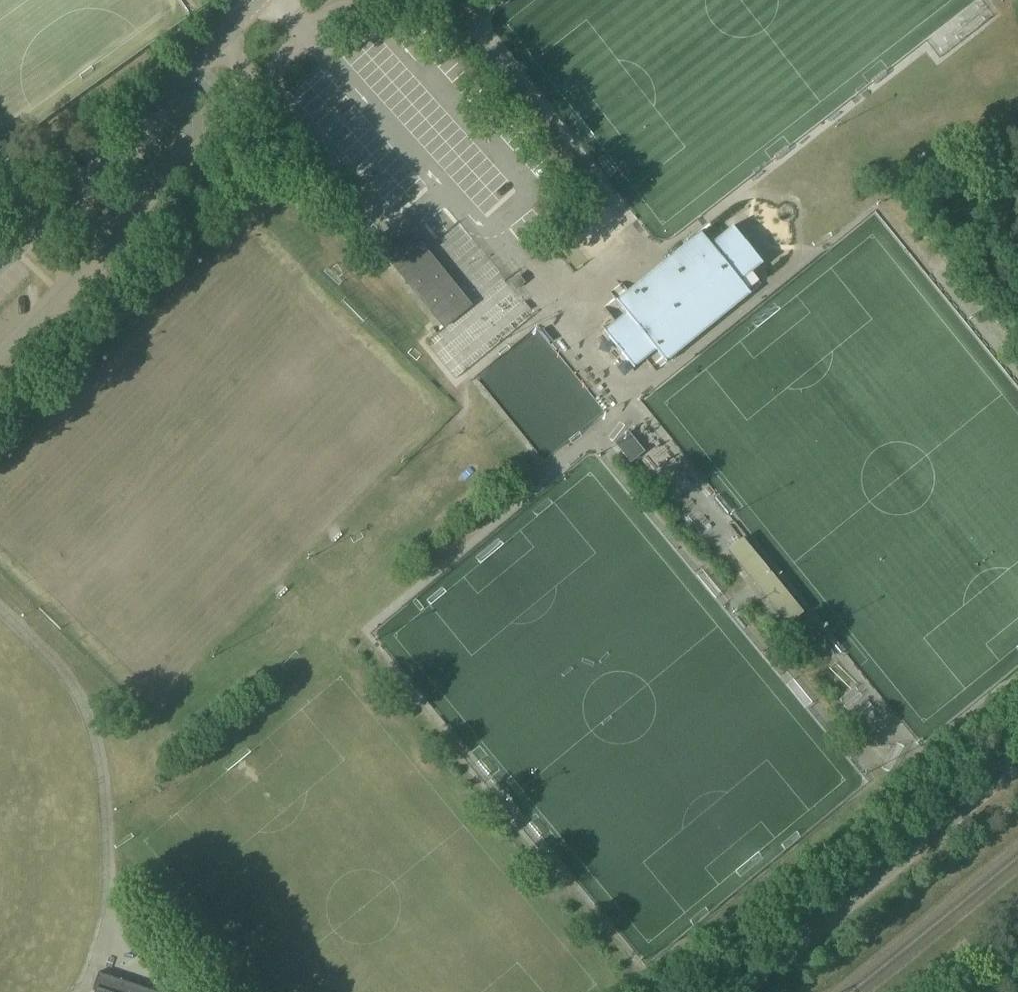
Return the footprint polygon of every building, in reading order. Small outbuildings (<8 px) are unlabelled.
[(712,247),(700,232),(699,233),(702,236),(619,303),(617,300),(616,301),(628,316),(607,333),(604,330),(603,331),(634,368),(635,367),(632,364),(654,347),(666,363),(667,362),(665,359),(747,292),(750,295),(751,294),(748,290),(759,281),(749,269),(759,261),(762,264),(763,263),(732,226),(731,227),(734,230),(712,247)] [(471,305),(432,257),(412,234),(387,255),(445,326),(471,305)] [(522,284),(516,277),(511,282),(516,289),(522,284)] [(635,458),(644,451),(628,432),(615,443),(623,451),(631,462),(635,458)] [(99,972),(93,990),(98,991),(160,991),(99,972)]
